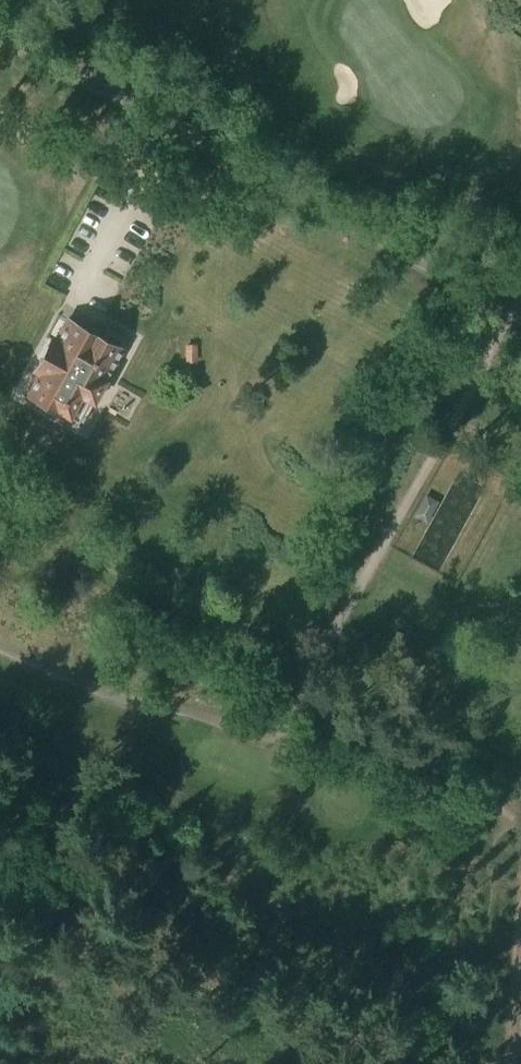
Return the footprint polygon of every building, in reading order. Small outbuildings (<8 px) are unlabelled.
[(30,372),(33,374),(22,396),(76,421),(87,402),(92,405),(124,350),(122,349),(128,338),(107,326),(101,337),(66,317),(55,337),(51,334),(30,372)] [(187,362),(198,362),(197,345),(186,345),(187,362)]
